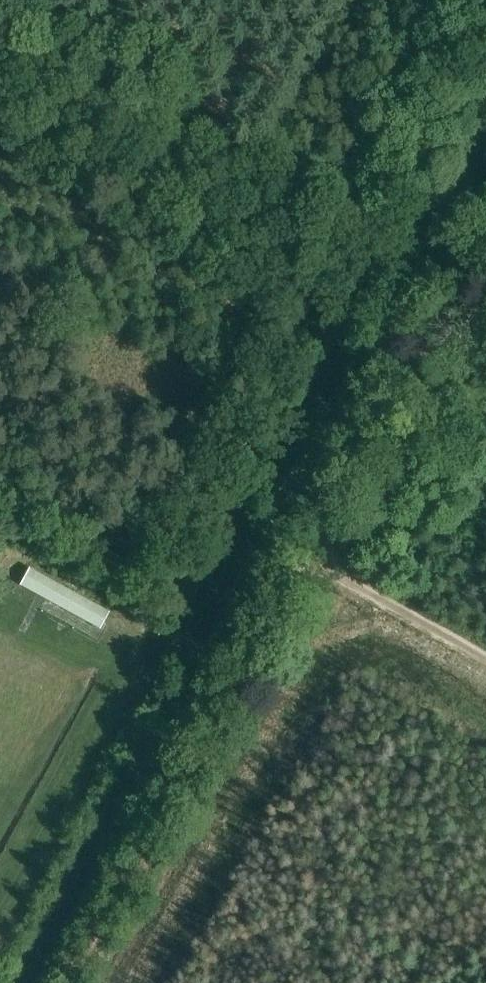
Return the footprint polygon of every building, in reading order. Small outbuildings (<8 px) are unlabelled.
[(19,584),(99,628),(109,611),(28,567),(19,584)]
